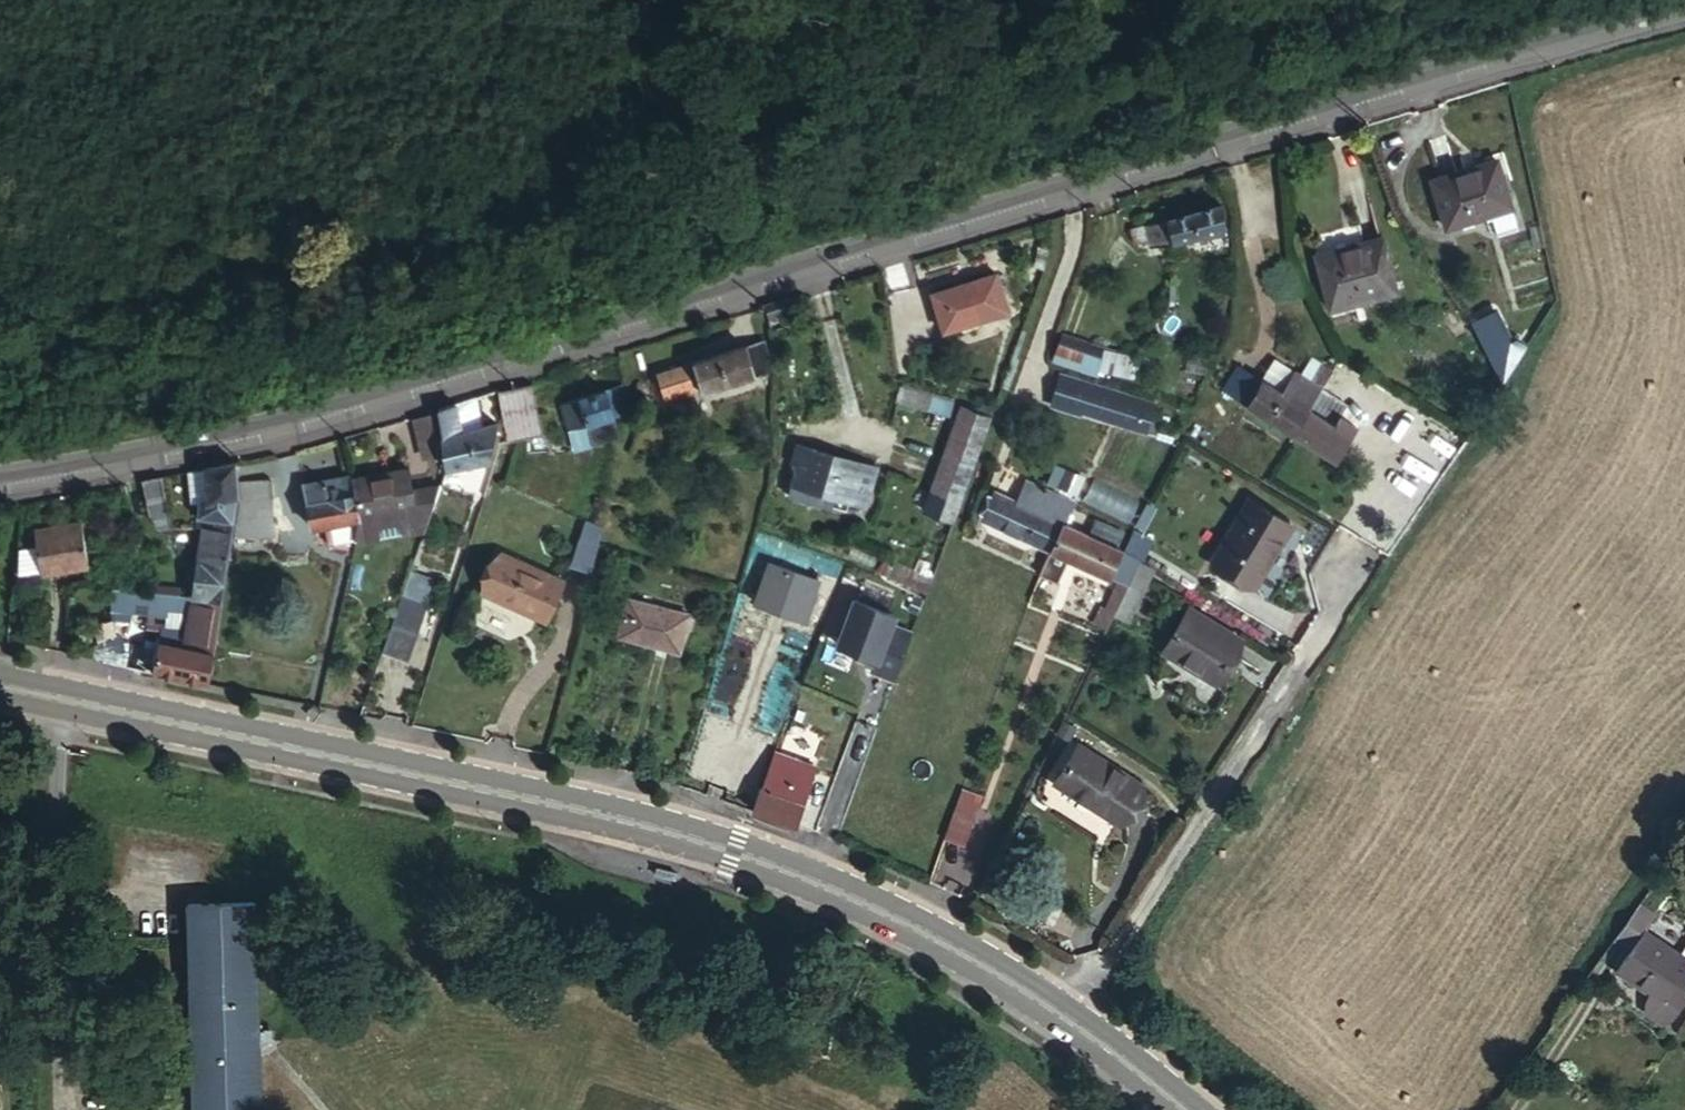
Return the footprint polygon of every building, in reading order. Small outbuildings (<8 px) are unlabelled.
[(1447,231),(1491,217),(1512,209),(1497,164),(1433,184),(1447,231)] [(1168,220),(1146,226),(1133,230),(1137,244),(1147,241),(1151,253),(1229,231),(1222,205),(1168,220)] [(1143,215),(1146,226),(1168,220),(1165,208),(1143,215)] [(1512,209),(1491,217),(1496,232),(1518,226),(1512,209)] [(1406,290),(1391,238),(1329,254),(1344,308),(1406,290)] [(1009,314),(996,278),(931,300),(944,337),(1009,314)] [(780,305),(764,310),(767,321),(783,317),(780,305)] [(1467,327),(1499,367),(1520,349),(1488,310),(1467,327)] [(1101,347),(1059,334),(1051,361),(1093,373),(1101,347)] [(706,391),(771,371),(762,345),(650,381),(657,402),(704,388),(706,391)] [(1286,397),(1299,377),(1278,365),(1266,385),(1286,397)] [(1250,411),(1266,385),(1240,370),(1225,395),(1250,411)] [(1312,413),(1325,393),(1299,377),(1286,397),(1266,385),(1250,411),(1296,439),(1312,413)] [(541,435),(529,384),(512,389),(519,420),(513,442),(541,435)] [(1153,405),(1087,384),(1079,412),(1140,431),(1143,418),(1149,420),(1153,405)] [(624,388),(607,393),(615,418),(632,413),(624,388)] [(519,420),(512,389),(496,394),(503,424),(509,443),(513,442),(519,420)] [(615,418),(607,393),(562,408),(569,431),(615,418)] [(487,428),(495,425),(503,424),(496,394),(478,400),(487,428)] [(466,403),(436,413),(437,416),(444,451),(447,470),(489,459),(495,425),(487,428),(473,432),(466,403)] [(955,525),(990,422),(959,411),(922,513),(955,525)] [(1339,430),(1312,413),(1296,439),(1338,465),(1360,430),(1346,421),(1339,430)] [(437,416),(418,420),(425,455),(444,451),(437,416)] [(620,435),(615,418),(569,431),(574,448),(620,435)] [(866,519),(882,465),(799,439),(786,492),(866,519)] [(237,503),(235,467),(203,473),(203,477),(207,504),(198,504),(197,520),(204,521),(202,530),(232,535),(237,503)] [(353,482),(361,516),(356,538),(356,539),(428,525),(443,483),(416,489),(411,467),(353,480),(353,482)] [(353,480),(351,476),(304,487),(313,526),(327,523),(331,543),(356,538),(361,516),(353,482),(353,480)] [(207,504),(203,477),(196,478),(198,504),(207,504)] [(158,482),(140,486),(147,517),(151,523),(159,531),(168,530),(158,482)] [(1030,482),(1021,504),(1065,523),(1074,500),(1030,482)] [(271,483),(243,486),(244,504),(234,541),(276,539),(271,483)] [(1065,523),(1021,504),(997,494),(984,525),(1052,553),(1064,526),(1065,523)] [(1252,498),(1216,559),(1256,584),(1292,523),(1252,498)] [(580,517),(567,564),(588,570),(602,523),(580,517)] [(1111,539),(1115,528),(1089,517),(1084,528),(1111,539)] [(36,552),(40,574),(39,575),(85,568),(80,526),(34,532),(36,552)] [(1119,563),(1126,552),(1064,526),(1052,553),(1071,561),(1111,578),(1112,576),(1122,580),(1127,567),(1119,563)] [(202,530),(190,599),(221,604),(232,535),(202,530)] [(36,552),(15,556),(14,578),(40,574),(36,552)] [(1128,586),(1141,559),(1126,552),(1119,563),(1127,567),(1122,580),(1112,576),(1111,578),(1128,586)] [(547,619),(564,579),(500,553),(483,594),(547,619)] [(1052,553),(1042,575),(1062,583),(1071,561),(1052,553)] [(770,559),(754,605),(812,622),(825,579),(770,559)] [(433,582),(410,574),(401,598),(424,606),(433,582)] [(910,628),(850,592),(825,637),(888,671),(910,628)] [(401,598),(382,652),(403,659),(424,606),(401,598)] [(153,673),(209,685),(221,604),(190,599),(185,629),(183,646),(157,643),(153,673)] [(691,616),(630,599),(620,636),(681,653),(691,616)] [(1238,642),(1185,612),(1161,654),(1213,685),(1238,642)] [(160,626),(157,643),(183,646),(185,629),(160,626)] [(1122,825),(1144,787),(1079,747),(1056,785),(1122,825)] [(817,766),(780,754),(770,781),(808,793),(817,766)] [(763,790),(755,814),(796,828),(808,793),(770,781),(767,790),(763,790)] [(973,818),(955,812),(944,842),(962,847),(973,818)] [(253,901),(184,904),(193,1109),(266,1109),(253,901)] [(1639,941),(1616,975),(1649,997),(1644,1004),(1642,1013),(1660,1025),(1668,1020),(1684,994),(1684,972),(1639,941)]
